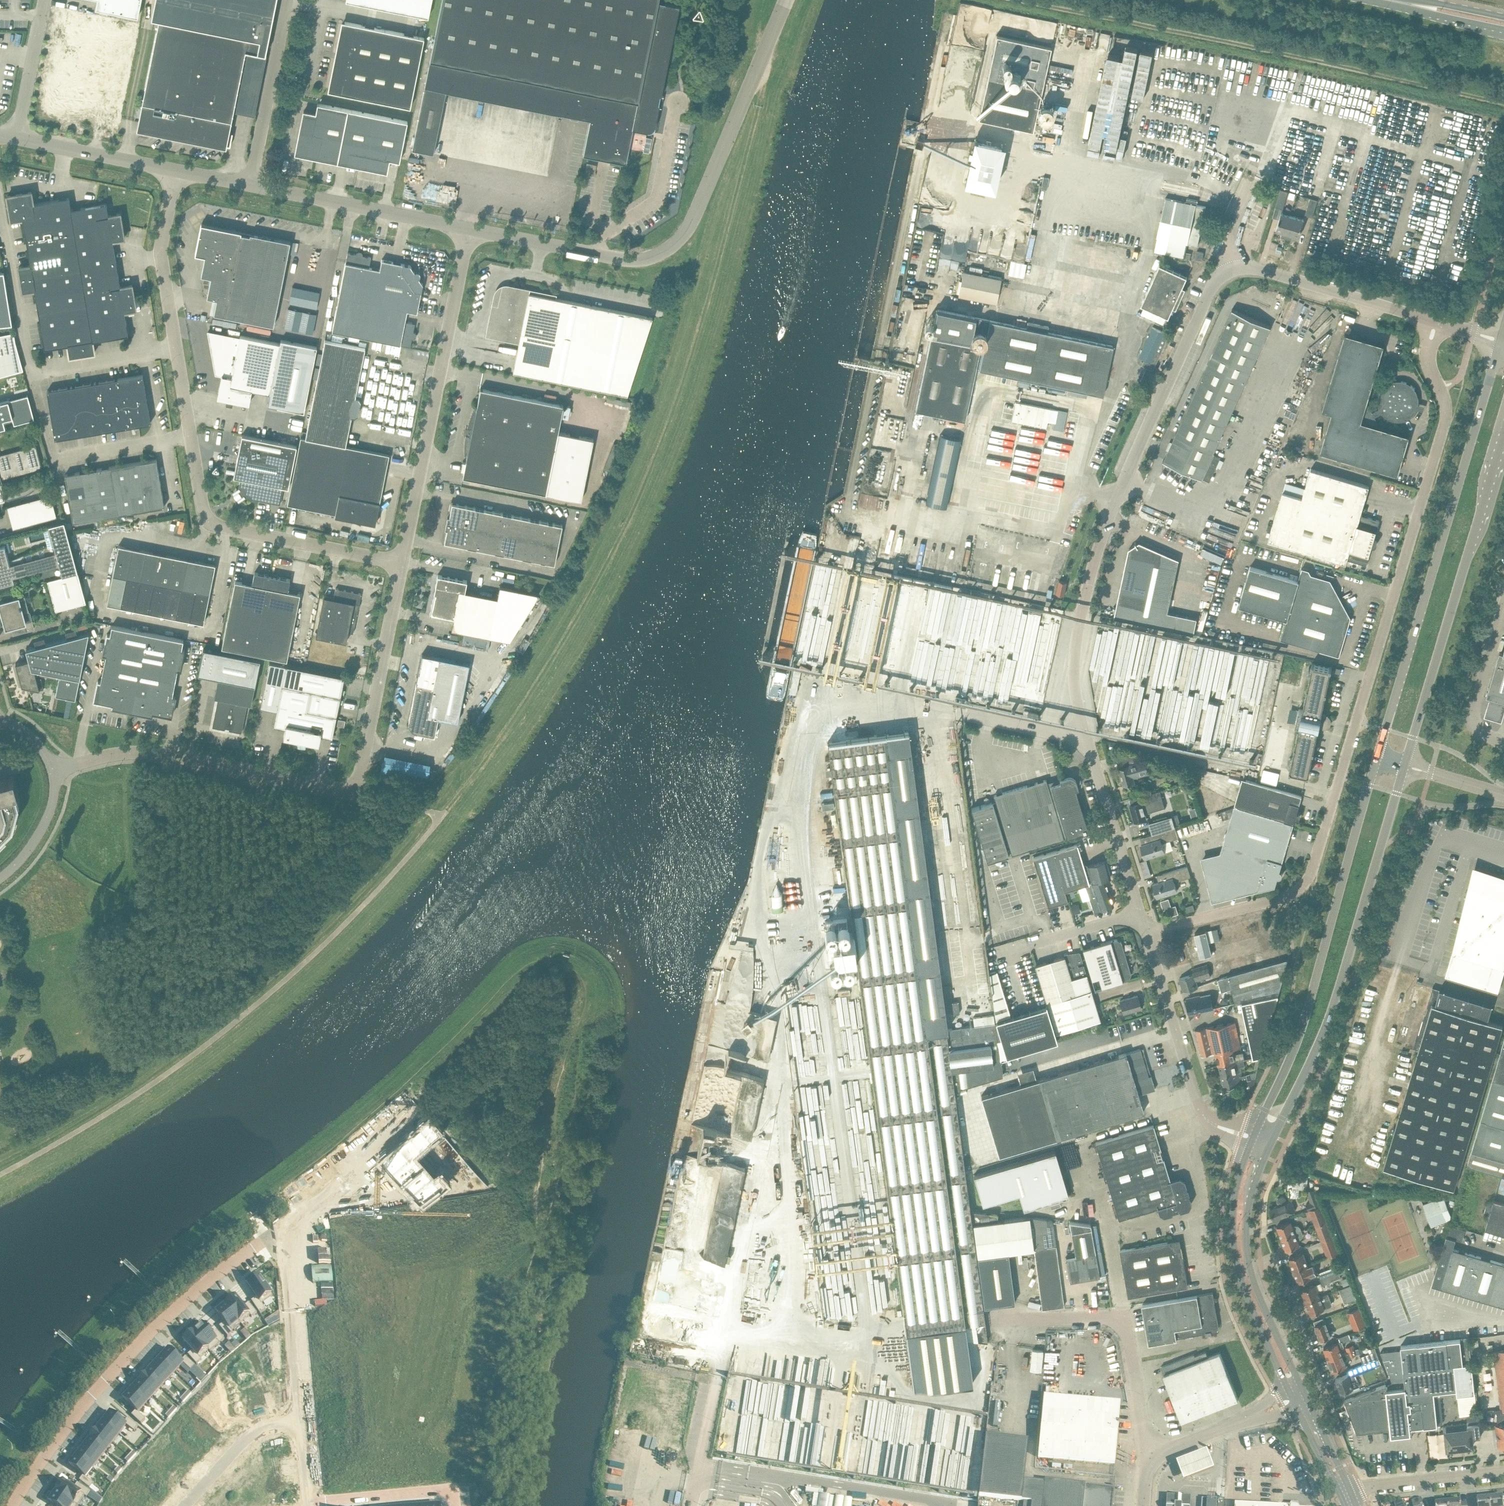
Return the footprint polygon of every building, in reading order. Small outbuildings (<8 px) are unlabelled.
[(141,0),(97,0),(96,7),(138,16),(141,0)] [(159,18),(208,28),(260,39),(258,52),(265,53),(276,0),(163,0),(159,18)] [(432,0),(358,0),(358,2),(428,16),(432,0)] [(647,131),(649,131),(651,130),(653,129),(655,127),(655,125),(680,10),(678,10),(679,5),(670,3),(658,1),(658,0),(442,0),(412,149),(434,153),(446,91),(590,120),(583,155),(626,163),(633,128),(647,131)] [(120,123),(139,28),(69,15),(53,94),(57,95),(54,106),(66,108),(65,112),(120,123)] [(231,125),(246,49),(258,52),(260,39),(208,28),(159,18),(141,107),(231,125)] [(340,92),(354,23),(345,21),(345,22),(345,24),(342,23),(336,53),(339,53),(338,59),(335,58),(329,88),(332,88),(331,90),(331,91),(340,92)] [(410,107),(424,37),(354,23),(340,92),(410,107)] [(988,75),(978,118),(1033,130),(1042,88),(1051,46),(997,34),(988,75)] [(338,161),(348,109),(318,103),(316,113),(304,110),(298,140),(300,141),(298,151),(299,151),(298,153),(318,157),(318,155),(322,155),(322,156),(338,159),(337,161),(338,161)] [(231,125),(141,107),(139,121),(151,124),(150,129),(230,145),(233,132),(232,132),(229,132),(231,125)] [(408,121),(378,115),(348,109),(338,161),(338,159),(349,161),(353,162),(352,164),(382,170),(383,167),(387,168),(387,169),(388,169),(390,159),(400,161),(408,121)] [(1283,208),(1288,191),(1281,189),(1276,206),(1283,208)] [(107,203),(84,207),(71,209),(69,197),(34,203),(32,191),(7,195),(11,220),(23,218),(31,264),(19,266),(23,291),(35,289),(45,348),(68,344),(70,356),(95,352),(93,340),(128,334),(124,311),(136,309),(132,284),(120,286),(113,240),(124,238),(120,213),(109,215),(107,203)] [(1186,202),(1166,197),(1155,252),(1190,259),(1191,253),(1186,252),(1188,243),(1198,245),(1206,206),(1197,204),(1198,201),(1187,198),(1186,202)] [(1312,217),(1318,200),(1310,197),(1305,215),(1312,217)] [(1286,238),(1293,215),(1281,212),(1276,229),(1283,231),(1281,236),(1286,238)] [(1299,236),(1303,224),(1304,219),(1293,215),(1286,238),(1292,240),(1293,234),(1299,236)] [(241,231),(211,225),(201,223),(199,233),(195,253),(205,255),(201,275),(211,277),(207,296),(217,298),(214,313),(274,325),(290,241),(250,233),(250,235),(241,233),(241,231)] [(348,252),(346,262),(332,331),(410,346),(412,338),(414,338),(416,336),(417,334),(416,332),(414,331),(415,323),(405,321),(407,310),(417,312),(423,283),(419,277),(420,275),(420,273),(419,271),(417,270),(415,271),(410,265),(382,259),(380,269),(369,267),(371,257),(363,255),(363,253),(361,251),(359,251),(357,252),(356,254),(348,252)] [(1195,258),(1202,260),(1204,252),(1197,251),(1195,258)] [(1183,286),(1188,276),(1160,263),(1141,304),(1169,317),(1174,306),(1177,308),(1186,287),(1183,286)] [(1002,278),(981,273),(982,268),(970,265),(969,271),(964,270),(959,295),(996,303),(1002,278)] [(12,323),(4,271),(0,271),(0,324),(12,323)] [(294,283),(291,298),(318,304),(321,288),(294,283)] [(519,342),(530,289),(508,284),(504,285),(503,286),(500,289),(497,304),(492,303),(485,335),(519,342)] [(556,298),(557,294),(530,289),(519,342),(513,371),(627,394),(653,317),(556,298)] [(289,304),(285,323),(299,326),(302,306),(289,304)] [(304,307),(301,326),(314,329),(318,309),(304,307)] [(981,344),(986,319),(937,308),(931,333),(932,333),(981,344)] [(1271,326),(1232,309),(1233,309),(1164,460),(1163,460),(1202,478),(1271,326)] [(986,319),(981,344),(976,368),(1103,394),(1113,345),(1048,332),(1049,326),(1028,321),(1027,327),(986,319)] [(1153,369),(1169,334),(1153,327),(1140,355),(1146,358),(1143,364),(1149,368),(1153,369)] [(15,341),(14,331),(0,334),(0,376),(9,373),(23,369),(15,341)] [(232,376),(240,337),(230,335),(208,331),(216,373),(222,374),(232,376)] [(1375,416),(1382,412),(1381,411),(1381,410),(1380,409),(1379,407),(1373,411),(1367,401),(1384,343),(1345,332),(1322,409),(1332,412),(1320,451),(1398,474),(1410,434),(1381,426),(1375,416)] [(965,420),(976,368),(981,344),(932,333),(916,410),(965,420)] [(240,337),(232,376),(230,385),(252,389),(270,393),(280,343),(240,335),(240,337)] [(280,343),(270,393),(268,404),(304,411),(317,346),(281,339),(280,343)] [(325,339),(306,437),(346,445),(352,416),(355,416),(358,414),(361,400),(359,397),(356,396),(365,347),(325,339)] [(151,422),(149,410),(143,374),(47,390),(55,438),(151,422)] [(252,389),(230,385),(232,376),(222,374),(218,396),(219,394),(228,396),(227,398),(234,399),(234,397),(249,401),(249,402),(252,389)] [(1395,380),(1391,381),(1388,383),(1384,385),(1382,388),(1380,392),(1379,396),(1378,400),(1378,404),(1379,407),(1380,409),(1381,410),(1381,411),(1382,412),(1385,415),(1388,418),(1392,420),(1396,420),(1401,420),(1405,420),(1409,418),(1412,415),(1415,412),(1417,408),(1418,404),(1419,399),(1418,395),(1417,391),(1414,388),(1411,385),(1408,382),(1404,381),(1400,380),(1395,380)] [(546,493),(558,431),(561,416),(569,418),(571,406),(481,388),(477,407),(475,407),(471,415),(467,427),(471,428),(470,436),(466,435),(465,446),(465,456),(467,456),(463,476),(546,493)] [(6,426),(4,419),(12,417),(14,424),(34,419),(28,395),(0,402),(0,427),(6,426)] [(1046,427),(1050,408),(1016,401),(1012,420),(1046,427)] [(594,438),(558,431),(546,493),(581,500),(594,438)] [(234,476),(241,477),(238,490),(242,496),(280,504),(284,486),(289,487),(297,445),(242,434),(234,476)] [(378,511),(388,462),(389,454),(346,445),(306,437),(301,436),(287,503),(335,513),(335,516),(355,520),(358,521),(361,522),(362,521),(376,524),(377,518),(378,518),(378,514),(378,511)] [(1,476),(9,474),(9,476),(26,472),(43,467),(36,444),(0,454),(0,474),(1,476)] [(157,459),(111,466),(65,474),(73,521),(165,506),(157,459)] [(1311,468),(1305,488),(1302,497),(1283,491),(1268,540),(1346,563),(1348,559),(1367,565),(1372,545),(1373,546),(1374,546),(1375,546),(1376,545),(1377,545),(1377,544),(1377,543),(1377,542),(1377,541),(1376,540),(1375,540),(1374,540),(1380,520),(1361,515),(1369,486),(1311,468)] [(13,528),(57,516),(51,494),(7,506),(13,528)] [(562,524),(535,519),(452,502),(450,516),(448,515),(445,528),(447,528),(444,541),(555,563),(562,524)] [(50,552),(23,560),(21,556),(24,555),(24,554),(8,560),(5,548),(5,545),(0,547),(0,585),(14,581),(13,577),(13,576),(60,564),(63,574),(78,570),(64,520),(47,525),(50,552)] [(1140,541),(1129,548),(1114,618),(1194,634),(1197,618),(1168,612),(1179,559),(1140,541)] [(215,564),(202,561),(119,544),(107,603),(204,623),(215,564)] [(1309,570),(1302,568),(1301,571),(1298,580),(1250,566),(1239,605),(1287,619),(1281,639),(1320,650),(1339,655),(1351,617),(1330,579),(1311,574),(1309,570)] [(86,601),(78,570),(63,574),(48,579),(56,609),(86,601)] [(270,587),(272,575),(255,572),(252,583),(270,587)] [(459,589),(465,590),(467,580),(438,574),(430,613),(453,618),(459,589)] [(290,579),(272,575),(270,587),(288,590),(290,579)] [(257,653),(270,587),(252,583),(235,580),(222,646),(257,653)] [(1064,594),(1067,581),(1059,580),(1057,593),(1064,594)] [(500,585),(497,597),(490,636),(510,640),(539,593),(500,585)] [(300,593),(288,590),(270,587),(257,653),(287,660),(300,593)] [(353,633),(361,593),(336,588),(334,597),(324,596),(316,636),(346,642),(348,632),(353,633)] [(490,636),(497,597),(465,590),(459,589),(453,618),(451,629),(490,636)] [(6,627),(25,622),(27,630),(34,628),(30,611),(23,613),(21,606),(22,606),(21,604),(19,597),(14,598),(13,596),(11,595),(9,595),(7,596),(5,597),(4,598),(4,601),(0,602),(0,604),(2,611),(0,611),(2,619),(4,619),(6,627)] [(132,710),(148,632),(112,625),(110,634),(108,634),(108,633),(107,633),(103,653),(104,653),(106,653),(101,681),(98,680),(94,700),(113,703),(112,706),(132,710)] [(26,649),(29,659),(31,668),(34,669),(60,674),(56,695),(76,699),(89,632),(26,649)] [(184,639),(148,632),(132,710),(152,714),(153,711),(171,715),(172,715),(175,695),(175,696),(172,695),(178,668),(180,668),(180,669),(181,669),(185,649),(184,649),(182,648),(184,639)] [(255,684),(261,658),(203,647),(198,673),(218,677),(255,684)] [(1503,653),(1500,652),(1487,696),(1489,697),(1503,701),(1503,651),(1503,653)] [(435,684),(441,657),(422,653),(417,680),(435,684)] [(470,663),(441,657),(435,684),(417,680),(409,720),(409,723),(410,726),(411,728),(414,730),(417,731),(435,735),(438,718),(458,722),(470,663)] [(37,678),(34,669),(31,668),(29,659),(16,663),(22,685),(29,687),(31,692),(44,688),(41,677),(37,678)] [(277,709),(286,664),(269,661),(260,706),(277,709)] [(1312,664),(1313,665),(1311,675),(1310,675),(1310,676),(1308,686),(1307,686),(1307,688),(1308,688),(1306,698),(1305,698),(1305,699),(1303,709),(1299,708),(1296,723),(1300,723),(1298,733),(1297,733),(1297,734),(1298,734),(1296,744),(1295,744),(1294,747),(1295,747),(1293,757),(1292,757),(1292,758),(1293,758),(1291,768),(1290,768),(1289,770),(1292,771),(1292,770),(1307,773),(1307,774),(1309,774),(1310,772),(1309,772),(1313,751),(1314,751),(1315,749),(1314,748),(1318,727),(1323,728),(1326,714),(1321,713),(1326,692),(1327,692),(1327,690),(1326,690),(1331,668),(1332,669),(1332,666),(1330,666),(1330,667),(1315,663),(1312,662),(1312,664)] [(332,737),(345,676),(286,664),(277,709),(274,725),(286,727),(284,736),(319,743),(321,734),(332,737)] [(214,697),(218,698),(212,726),(225,729),(226,727),(229,728),(229,730),(242,732),(247,703),(251,704),(255,684),(218,677),(214,697)] [(965,706),(967,699),(956,697),(954,704),(965,706)] [(1489,697),(1484,711),(1501,716),(1503,708),(1503,701),(1489,697)] [(946,1028),(914,782),(907,731),(828,741),(905,1330),(965,1322),(967,1338),(987,1341),(955,1090),(1003,1075),(996,1022),(946,1028)] [(1124,766),(1119,767),(1124,785),(1135,782),(1132,773),(1148,768),(1146,760),(1137,762),(1135,754),(1122,758),(1124,766)] [(996,801),(972,808),(987,860),(1088,830),(1080,804),(1081,801),(1079,800),(1078,797),(1079,795),(1077,793),(1075,788),(1078,787),(1076,780),(1075,778),(1074,777),(1073,776),(1071,775),(1069,775),(1067,775),(1061,777),(1062,781),(1061,781),(1048,785),(1046,779),(1036,782),(1035,783),(1036,785),(1030,787),(1029,784),(994,795),(996,801)] [(14,776),(0,779),(0,836),(11,824),(17,802),(14,792),(18,791),(18,789),(14,791),(11,778),(14,777),(14,776)] [(1297,812),(1302,796),(1302,795),(1246,779),(1238,806),(1294,822),(1295,819),(1297,819),(1299,817),(1300,815),(1299,813),(1297,812)] [(1135,803),(1130,805),(1135,821),(1147,817),(1146,813),(1165,807),(1160,790),(1143,795),(1143,794),(1133,797),(1135,803)] [(1280,870),(1294,822),(1238,806),(1237,809),(1236,806),(1220,811),(1223,819),(1235,815),(1224,855),(1202,860),(1212,901),(1275,885),(1278,877),(1280,877),(1282,875),(1283,873),(1282,871),(1280,870)] [(1172,815),(1149,822),(1153,833),(1176,826),(1172,815)] [(1172,846),(1170,840),(1178,837),(1175,827),(1150,835),(1152,841),(1141,844),(1143,849),(1142,850),(1145,858),(1170,850),(1172,846)] [(1092,882),(1087,864),(1083,863),(1077,843),(1053,851),(1065,890),(1091,882),(1092,882)] [(1068,900),(1065,890),(1053,851),(1033,857),(1048,906),(1068,900)] [(1110,877),(1106,859),(1087,864),(1092,882),(1091,882),(1091,883),(1085,885),(1094,912),(1114,905),(1104,878),(1110,877)] [(1175,882),(1191,877),(1187,866),(1162,874),(1164,880),(1153,884),(1155,892),(1156,891),(1158,897),(1177,891),(1175,882)] [(1478,872),(1448,973),(1498,988),(1503,969),(1503,879),(1478,872)] [(1212,954),(1209,940),(1206,930),(1195,933),(1201,957),(1212,954)] [(1116,939),(1083,949),(1095,989),(1128,979),(1131,974),(1121,942),(1116,939)] [(1035,965),(1047,1003),(1091,990),(1084,964),(1078,966),(1077,963),(1083,962),(1080,951),(1063,954),(1064,956),(1035,965)] [(1278,994),(1289,958),(1228,975),(1228,976),(1232,988),(1236,1003),(1242,1002),(1278,994)] [(1219,978),(1226,975),(1223,963),(1216,965),(1219,978)] [(1207,964),(1202,966),(1192,969),(1194,974),(1180,978),(1183,991),(1193,988),(1198,986),(1196,981),(1211,976),(1207,964)] [(989,972),(995,1020),(1010,1015),(997,970),(989,972)] [(1232,988),(1228,976),(1218,979),(1222,991),(1232,988)] [(1419,1049),(1384,1166),(1455,1187),(1487,1079),(1495,1051),(1503,1025),(1488,1020),(1493,1005),(1433,986),(1415,1047),(1419,1049)] [(1091,990),(1047,1003),(1056,1033),(1100,1020),(1091,990)] [(1211,994),(1197,997),(1187,999),(1190,1013),(1214,1008),(1211,994)] [(1260,1055),(1278,994),(1242,1002),(1254,1057),(1260,1055)] [(1120,1000),(1124,1013),(1141,1008),(1137,995),(1120,1000)] [(1006,1055),(1057,1040),(1046,1003),(1046,1005),(996,1020),(1006,1055)] [(746,1052),(769,1056),(776,1016),(754,1012),(746,1052)] [(1236,1021),(1207,1027),(1195,1029),(1201,1055),(1215,1052),(1218,1065),(1219,1065),(1244,1059),(1245,1059),(1243,1051),(1234,1053),(1233,1049),(1241,1047),(1236,1021)] [(1021,1084),(981,1096),(999,1155),(1144,1111),(1138,1094),(1155,1089),(1151,1074),(1146,1076),(1144,1070),(1146,1069),(1140,1048),(1126,1053),(1126,1052),(1125,1052),(1036,1079),(1021,1084)] [(1496,1067),(1500,1052),(1495,1051),(1487,1079),(1492,1081),(1496,1067)] [(1240,1066),(1245,1065),(1244,1059),(1219,1065),(1223,1078),(1225,1078),(1225,1074),(1235,1072),(1241,1071),(1240,1066)] [(1496,1067),(1492,1081),(1482,1118),(1503,1124),(1503,1070),(1496,1067)] [(1250,1073),(1247,1074),(1242,1075),(1241,1071),(1235,1072),(1225,1074),(1225,1078),(1223,1078),(1225,1086),(1242,1082),(1245,1094),(1248,1094),(1254,1083),(1257,1071),(1250,1073)] [(734,1133),(752,1136),(764,1078),(743,1074),(730,1132),(734,1133)] [(400,1140),(381,1156),(402,1180),(404,1178),(407,1182),(412,1187),(412,1188),(423,1201),(441,1185),(440,1184),(445,1180),(446,1180),(446,1179),(445,1179),(439,1173),(440,1172),(439,1172),(439,1173),(437,1174),(436,1173),(436,1174),(437,1175),(434,1177),(431,1172),(422,1162),(412,1151),(427,1138),(429,1137),(438,1129),(439,1128),(429,1116),(428,1116),(400,1140)] [(1482,1118),(1472,1150),(1503,1160),(1503,1124),(1482,1118)] [(1170,1181),(1170,1179),(1153,1124),(1095,1141),(1118,1218),(1157,1206),(1159,1206),(1152,1186),(1170,1181)] [(727,1164),(734,1133),(730,1132),(701,1126),(695,1157),(724,1163),(727,1164)] [(1472,1150),(1468,1165),(1503,1175),(1503,1160),(1472,1150)] [(1055,1151),(974,1175),(983,1204),(1019,1193),(1024,1208),(1068,1195),(1055,1151)] [(704,1257),(725,1261),(745,1167),(727,1164),(724,1163),(704,1257)] [(1189,1197),(1186,1188),(1186,1186),(1186,1185),(1184,1179),(1179,1176),(1170,1179),(1170,1181),(1152,1186),(1159,1206),(1157,1206),(1159,1213),(1164,1215),(1172,1213),(1172,1211),(1179,1209),(1180,1211),(1189,1208),(1191,1203),(1190,1196),(1189,1197)] [(1306,1178),(1294,1177),(1293,1183),(1289,1183),(1288,1187),(1304,1189),(1306,1178)] [(1320,1205),(1315,1190),(1307,1189),(1311,1202),(1306,1204),(1309,1209),(1320,1205)] [(1296,1210),(1292,1200),(1287,1201),(1285,1197),(1283,1196),(1277,1198),(1277,1200),(1278,1205),(1270,1208),(1274,1218),(1296,1210)] [(1451,1215),(1444,1196),(1423,1203),(1431,1226),(1450,1219),(1451,1215)] [(1485,1229),(1503,1234),(1503,1203),(1494,1200),(1493,1204),(1487,1202),(1484,1213),(1490,1215),(1485,1229)] [(1327,1220),(1320,1205),(1309,1209),(1315,1225),(1316,1225),(1327,1220)] [(1008,1252),(1034,1248),(1030,1216),(998,1220),(997,1213),(971,1210),(977,1256),(1008,1252)] [(1053,1224),(1047,1225),(1047,1219),(1030,1216),(1034,1248),(1056,1245),(1053,1224)] [(1293,1226),(1291,1221),(1291,1220),(1277,1226),(1282,1237),(1295,1232),(1302,1230),(1301,1227),(1299,1225),(1296,1225),(1293,1226)] [(1333,1237),(1327,1221),(1327,1220),(1316,1225),(1322,1241),(1333,1237)] [(1071,1231),(1076,1256),(1095,1252),(1091,1228),(1071,1231)] [(1303,1234),(1302,1230),(1295,1232),(1282,1237),(1282,1239),(1281,1240),(1282,1244),(1284,1244),(1286,1250),(1300,1244),(1298,1239),(1301,1239),(1303,1237),(1303,1234)] [(1453,1248),(1456,1239),(1446,1236),(1432,1284),(1503,1306),(1503,1263),(1453,1248)] [(1338,1252),(1333,1237),(1322,1241),(1327,1256),(1338,1252)] [(1188,1286),(1181,1246),(1173,1240),(1120,1250),(1129,1297),(1188,1286)] [(1063,1296),(1056,1245),(1034,1248),(1042,1309),(1064,1306),(1063,1296)] [(1015,1302),(1008,1252),(977,1256),(984,1306),(1015,1302)] [(1100,1276),(1095,1252),(1076,1256),(1066,1257),(1070,1281),(1100,1276)] [(1303,1252),(1298,1254),(1289,1257),(1294,1269),(1308,1264),(1303,1252)] [(1313,1262),(1308,1264),(1294,1269),(1294,1270),(1293,1272),(1294,1276),(1296,1276),(1298,1281),(1317,1274),(1313,1262)] [(1343,1263),(1319,1272),(1321,1277),(1344,1268),(1343,1263)] [(1324,1288),(1323,1285),(1341,1278),(1339,1274),(1346,1271),(1344,1268),(1321,1277),(1319,1278),(1321,1282),(1315,1284),(1311,1285),(1301,1289),(1306,1301),(1320,1296),(1318,1291),(1324,1288)] [(699,1271),(698,1278),(702,1279),(700,1286),(717,1290),(719,1283),(706,1280),(708,1273),(699,1271)] [(254,1279),(247,1284),(257,1299),(252,1303),(260,1315),(266,1311),(262,1305),(273,1298),(269,1292),(271,1291),(267,1284),(264,1285),(260,1278),(256,1281),(254,1279)] [(1344,1303),(1356,1298),(1351,1285),(1339,1289),(1344,1303)] [(1219,1325),(1213,1292),(1142,1304),(1149,1344),(1177,1339),(1177,1338),(1206,1333),(1206,1334),(1212,1333),(1211,1332),(1214,1331),(1216,1331),(1217,1330),(1218,1328),(1219,1326),(1219,1325)] [(1320,1296),(1306,1301),(1311,1313),(1320,1310),(1325,1308),(1324,1308),(1330,1306),(1329,1302),(1331,1302),(1330,1299),(1327,1293),(1325,1294),(1320,1296)] [(230,1299),(224,1304),(241,1324),(250,1317),(252,1319),(257,1314),(249,1304),(244,1308),(236,1298),(232,1301),(230,1299)] [(224,1304),(215,1312),(225,1324),(220,1328),(228,1338),(233,1334),(232,1332),(241,1324),(224,1304)] [(1324,1317),(1323,1317),(1314,1321),(1315,1324),(1321,1339),(1331,1335),(1324,1317)] [(270,1319),(265,1322),(269,1328),(274,1325),(270,1319)] [(973,1383),(967,1338),(965,1322),(905,1330),(913,1390),(973,1383)] [(201,1323),(192,1332),(209,1351),(209,1352),(210,1353),(225,1341),(216,1331),(212,1335),(201,1323)] [(1463,1364),(1460,1338),(1458,1323),(1415,1327),(1417,1343),(1401,1345),(1402,1355),(1399,1355),(1398,1349),(1381,1351),(1393,1381),(1387,1384),(1388,1389),(1406,1387),(1404,1370),(1454,1365),(1463,1364)] [(188,1339),(184,1342),(193,1352),(188,1356),(197,1366),(202,1361),(200,1359),(209,1352),(209,1351),(192,1332),(186,1337),(188,1339)] [(1339,1337),(1341,1341),(1342,1341),(1342,1342),(1351,1339),(1349,1333),(1339,1337)] [(1497,1336),(1473,1339),(1477,1375),(1489,1374),(1486,1350),(1498,1348),(1497,1336)] [(1469,1338),(1460,1338),(1463,1364),(1472,1363),(1469,1338)] [(265,1339),(251,1340),(252,1348),(257,1348),(258,1358),(278,1356),(277,1345),(266,1346),(265,1339)] [(1344,1346),(1342,1342),(1342,1341),(1341,1341),(1324,1348),(1328,1359),(1342,1354),(1340,1348),(1344,1346)] [(1361,1356),(1364,1364),(1379,1358),(1373,1342),(1369,1344),(1372,1352),(1361,1356)] [(232,1347),(236,1351),(240,1347),(237,1343),(232,1347)] [(1042,1370),(1044,1350),(1033,1349),(1031,1369),(1042,1370)] [(1342,1354),(1328,1359),(1333,1371),(1342,1367),(1347,1365),(1345,1360),(1350,1358),(1349,1357),(1357,1354),(1355,1349),(1347,1352),(1342,1354)] [(1493,1351),(1500,1409),(1501,1411),(1503,1411),(1503,1349),(1493,1351)] [(169,1350),(161,1359),(176,1373),(180,1368),(183,1365),(191,1372),(195,1367),(186,1358),(182,1362),(169,1350)] [(1238,1398),(1220,1352),(1208,1356),(1206,1351),(1195,1355),(1194,1353),(1161,1366),(1182,1420),(1238,1398)] [(278,1356),(258,1358),(259,1368),(279,1366),(278,1356)] [(1345,1375),(1336,1378),(1341,1392),(1351,1389),(1354,1388),(1360,1385),(1357,1378),(1356,1374),(1377,1366),(1377,1365),(1382,1363),(1380,1358),(1364,1364),(1350,1369),(1351,1373),(1348,1374),(1345,1375)] [(161,1359),(153,1367),(168,1381),(176,1373),(161,1359)] [(1475,1393),(1472,1363),(1463,1364),(1454,1365),(1457,1390),(1458,1395),(1475,1393)] [(183,1365),(180,1368),(188,1375),(190,1373),(191,1372),(183,1365)] [(1439,1392),(1457,1390),(1454,1365),(1404,1370),(1406,1387),(1410,1427),(1424,1425),(1438,1424),(1435,1396),(1439,1396),(1439,1392)] [(279,1366),(259,1368),(260,1379),(280,1377),(279,1366)] [(153,1367),(146,1375),(161,1389),(168,1381),(153,1367)] [(146,1375),(139,1383),(153,1397),(161,1389),(146,1375)] [(280,1377),(260,1379),(261,1389),(281,1387),(280,1377)] [(139,1383),(131,1391),(146,1404),(153,1397),(139,1383)] [(1353,1396),(1344,1400),(1357,1433),(1390,1429),(1391,1434),(1410,1432),(1410,1427),(1406,1387),(1388,1389),(1387,1384),(1353,1396)] [(281,1387),(261,1389),(262,1400),(268,1399),(268,1401),(276,1401),(275,1399),(282,1398),(281,1387)] [(131,1391),(123,1399),(136,1411),(132,1416),(141,1424),(146,1420),(138,1413),(146,1404),(131,1391)] [(227,1393),(221,1400),(236,1414),(242,1407),(227,1393)] [(1120,1403),(1044,1396),(1038,1458),(1115,1464),(1118,1426),(1119,1426),(1119,1423),(1117,1423),(1118,1418),(1119,1418),(1120,1403)] [(221,1400),(216,1406),(230,1420),(236,1414),(221,1400)] [(216,1406),(210,1412),(225,1426),(230,1420),(216,1406)] [(1501,1411),(1500,1409),(1494,1410),(1494,1412),(1497,1412),(1498,1424),(1495,1424),(1497,1435),(1498,1445),(1503,1445),(1503,1411),(1501,1411)] [(210,1412),(204,1418),(219,1432),(225,1426),(210,1412)] [(111,1413),(103,1422),(119,1434),(126,1425),(134,1432),(138,1427),(128,1419),(124,1423),(111,1413)] [(204,1418),(199,1425),(213,1438),(219,1432),(204,1418)] [(103,1422),(97,1431),(113,1443),(119,1434),(103,1422)] [(1481,1436),(1480,1426),(1480,1422),(1467,1423),(1468,1429),(1446,1431),(1448,1448),(1461,1447),(1461,1446),(1472,1444),(1472,1445),(1473,1445),(1472,1436),(1480,1435),(1480,1436),(1481,1436)] [(199,1425),(192,1431),(207,1445),(213,1438),(199,1425)] [(97,1431),(90,1439),(106,1452),(113,1443),(97,1431)] [(190,1434),(184,1441),(198,1454),(204,1448),(190,1434)] [(986,1436),(980,1496),(1032,1502),(1031,1505),(1042,1505),(1045,1480),(1024,1478),(1028,1441),(986,1436)] [(90,1439),(83,1448),(99,1460),(106,1452),(90,1439)] [(184,1441),(178,1447),(193,1460),(198,1454),(184,1441)] [(178,1447),(172,1453),(187,1467),(193,1460),(178,1447)] [(83,1448),(77,1456),(93,1469),(99,1460),(83,1448)] [(1206,1452),(1176,1463),(1183,1482),(1213,1471),(1206,1452)] [(172,1453),(167,1459),(181,1473),(187,1467),(172,1453)] [(77,1456),(69,1466),(80,1474),(77,1479),(90,1489),(94,1484),(86,1478),(93,1469),(77,1456)] [(167,1459),(160,1466),(175,1479),(181,1473),(167,1459)] [(274,1462),(260,1464),(261,1471),(275,1470),(274,1462)] [(1045,1480),(1042,1505),(1113,1505),(1115,1488),(1045,1480)] [(54,1490),(78,1505),(85,1496),(87,1498),(90,1492),(78,1483),(74,1488),(63,1481),(60,1485),(58,1484),(54,1490)] [(231,1485),(224,1493),(238,1505),(245,1498),(231,1485)] [(47,1501),(55,1505),(78,1505),(54,1490),(47,1501)] [(135,1497),(150,1505),(153,1505),(156,1500),(139,1490),(135,1497)] [(218,1500),(225,1505),(237,1505),(238,1505),(224,1493),(218,1500)] [(812,1505),(813,1505),(834,1505),(836,1498),(814,1494),(812,1505)] [(1490,1497),(1491,1505),(1503,1505),(1503,1502),(1503,1496),(1490,1497)] [(130,1504),(133,1505),(150,1505),(135,1497),(130,1504)] [(1490,1497),(1477,1499),(1478,1505),(1491,1505),(1490,1497)]
